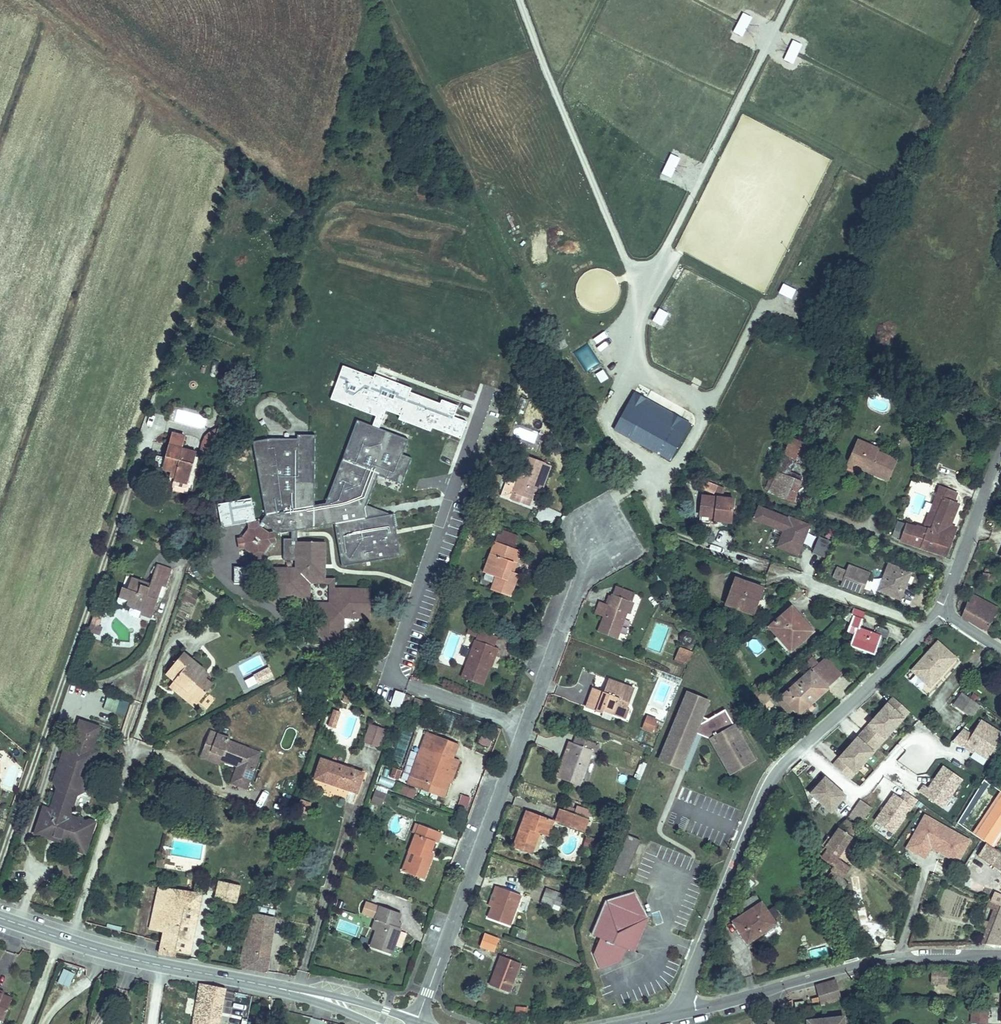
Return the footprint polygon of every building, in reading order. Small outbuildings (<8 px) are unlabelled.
[(790,308),(793,300),(778,295),(775,302),(790,308)] [(655,398),(648,410),(664,418),(670,406),(655,398)] [(664,418),(648,410),(635,434),(675,456),(688,431),(664,418)] [(279,531),(281,537),(295,534),(295,541),(287,541),(287,558),(301,558),(301,540),(301,533),(332,527),(341,569),(400,557),(391,514),(386,514),(365,506),(376,478),(399,487),(409,460),(399,456),(407,437),(361,419),(328,503),(317,505),(317,439),(299,439),(299,440),(272,440),(255,443),(269,519),(265,525),(275,532),(279,531)] [(216,431),(202,430),(201,451),(214,452),(216,431)] [(861,434),(850,456),(863,463),(865,458),(871,461),(869,466),(888,475),(898,456),(879,447),(880,443),(861,434)] [(787,436),(782,447),(793,451),(801,455),(805,444),(787,436)] [(782,447),(779,453),(784,454),(790,457),(793,451),(782,447)] [(790,457),(784,454),(769,490),(794,501),(804,480),(784,471),(790,457)] [(199,464),(171,455),(164,476),(173,479),(180,481),(178,487),(175,496),(190,501),(193,491),(191,491),(199,464)] [(214,468),(217,458),(211,456),(208,466),(214,468)] [(863,463),(850,456),(848,461),(861,467),(863,463)] [(230,468),(238,478),(246,472),(238,462),(236,463),(236,462),(231,465),(232,466),(230,468)] [(527,513),(533,497),(542,473),(524,466),(508,505),(527,513)] [(547,475),(542,473),(533,497),(538,499),(547,475)] [(171,485),(178,487),(180,481),(173,479),(171,485)] [(931,524),(924,542),(945,549),(954,521),(946,518),(956,491),(945,487),(943,493),(940,501),(931,524)] [(736,518),(739,497),(707,492),(704,511),(717,513),(720,513),(719,517),(736,518)] [(250,496),(217,502),(221,527),(255,521),(250,496)] [(930,498),(922,520),(931,524),(940,501),(930,498)] [(809,543),(816,523),(797,515),(797,517),(764,504),(760,515),(792,528),(786,543),(805,551),(809,543)] [(907,518),(903,517),(897,532),(902,534),(907,518)] [(907,518),(902,534),(924,542),(931,524),(922,520),(921,523),(907,518)] [(262,527),(261,521),(256,522),(256,525),(250,536),(250,537),(244,538),(245,544),(251,543),(250,540),(262,538),(260,527),(262,527)] [(263,524),(263,521),(261,521),(262,527),(260,527),(262,538),(250,540),(251,543),(245,544),(245,545),(250,545),(261,553),(262,557),(271,555),(270,551),(277,540),(281,539),(281,537),(279,531),(275,532),(265,525),(263,524)] [(833,554),(840,539),(826,533),(820,549),(833,554)] [(507,578),(511,569),(515,559),(511,558),(515,546),(495,539),(491,551),(484,569),(496,573),(491,584),(509,592),(514,580),(507,578)] [(274,567),(274,594),(274,597),(309,598),(309,595),(309,582),(313,582),(314,580),(314,579),(314,577),(314,574),(327,574),(328,541),(301,540),(301,558),(301,567),(297,567),(297,563),(291,562),(290,567),(274,567)] [(511,569),(514,570),(518,560),(522,549),(515,546),(511,558),(515,559),(511,569)] [(855,560),(849,575),(868,582),(875,567),(855,560)] [(889,561),(878,586),(899,593),(910,568),(889,561)] [(514,570),(511,569),(507,578),(514,580),(517,571),(514,570)] [(235,580),(243,580),(243,571),(235,571),(235,580)] [(338,574),(327,574),(327,579),(333,579),(333,604),(313,604),(313,598),(309,598),(309,608),(318,608),(336,608),(337,607),(337,585),(338,574)] [(868,582),(849,575),(846,584),(865,591),(868,582)] [(740,576),(730,601),(755,612),(761,597),(757,595),(762,585),(740,576)] [(374,585),(337,585),(337,607),(336,608),(318,608),(317,630),(307,630),(306,638),(347,638),(347,619),(347,611),(354,611),(374,612),(374,585)] [(972,590),(964,612),(964,614),(978,621),(988,627),(1000,605),(972,590)] [(612,594),(609,602),(630,610),(633,602),(612,594)] [(143,608),(119,601),(117,605),(118,607),(131,611),(129,616),(131,619),(141,622),(142,618),(140,618),(143,608)] [(601,625),(596,640),(616,647),(630,610),(609,602),(605,614),(596,610),(592,621),(601,625)] [(791,603),(774,625),(782,632),(784,628),(797,639),(810,623),(796,611),(799,608),(791,603)] [(859,626),(853,643),(876,653),(884,637),(889,640),(891,633),(877,626),(875,631),(864,627),(867,619),(854,614),(851,622),(859,626)] [(103,617),(97,615),(92,629),(96,630),(98,624),(98,623),(100,624),(103,617)] [(495,643),(499,634),(480,627),(477,636),(495,643)] [(482,683),(489,665),(486,664),(491,653),(497,655),(500,644),(495,643),(477,636),(462,676),(482,683)] [(747,644),(756,656),(764,649),(755,638),(747,644)] [(937,639),(913,666),(931,682),(955,655),(937,639)] [(180,671),(178,674),(185,681),(188,678),(202,694),(218,681),(209,671),(214,667),(191,644),(171,662),(180,671)] [(673,666),(685,671),(691,657),(679,652),(673,666)] [(486,664),(489,665),(492,667),(497,655),(491,653),(486,664)] [(820,653),(812,662),(830,679),(839,670),(820,653)] [(808,656),(801,664),(804,667),(811,659),(808,656)] [(830,679),(812,662),(783,696),(803,715),(827,691),(823,686),(830,679)] [(248,688),(272,675),(268,666),(243,679),(248,688)] [(196,699),(202,694),(188,678),(185,681),(178,674),(175,676),(196,699)] [(614,707),(621,710),(624,701),(628,702),(633,685),(609,676),(604,687),(594,683),(587,702),(603,707),(606,699),(616,702),(614,707)] [(766,687),(757,696),(764,703),(773,694),(766,687)] [(756,755),(725,704),(709,714),(703,712),(709,696),(687,688),(661,756),(682,764),(696,728),(703,731),(711,734),(732,769),(756,755)] [(979,701),(962,689),(954,701),(971,713),(979,701)] [(891,702),(897,695),(894,692),(888,699),(891,702)] [(107,695),(103,710),(124,717),(129,702),(107,695)] [(836,762),(849,774),(911,707),(897,695),(891,702),(888,699),(869,719),(872,722),(866,729),(860,735),(857,732),(838,753),(841,755),(836,762)] [(624,701),(621,710),(627,713),(631,703),(628,702),(624,701)] [(338,723),(341,713),(338,712),(338,711),(336,710),(332,721),(338,723)] [(646,714),(641,728),(652,732),(658,718),(646,714)] [(1000,734),(1000,728),(980,717),(972,731),(963,726),(953,738),(965,745),(966,742),(975,747),(989,755),(1000,734)] [(371,719),(366,735),(378,740),(385,724),(371,719)] [(866,729),(872,722),(869,719),(863,726),(866,729)] [(689,767),(703,731),(696,728),(682,764),(689,767)] [(208,751),(215,754),(217,750),(230,755),(229,759),(243,765),(251,743),(216,729),(208,751)] [(458,741),(426,730),(408,783),(445,795),(450,780),(446,778),(450,768),(454,756),(453,755),(458,741)] [(488,745),(492,734),(481,730),(477,741),(488,745)] [(570,747),(560,775),(580,783),(593,748),(596,749),(599,741),(576,732),(573,740),(570,739),(568,746),(570,747)] [(57,827),(54,834),(80,843),(88,818),(72,813),(78,793),(87,788),(98,753),(97,747),(86,743),(89,735),(83,733),(80,741),(74,743),(61,781),(65,789),(58,809),(48,806),(43,822),(57,827)] [(570,747),(568,746),(557,774),(560,775),(570,747)] [(898,760),(906,751),(901,746),(893,755),(898,760)] [(142,748),(141,759),(150,760),(152,749),(142,748)] [(217,750),(215,754),(229,759),(230,755),(217,750)] [(323,752),(318,767),(357,783),(363,767),(323,752)] [(391,773),(398,776),(401,766),(394,764),(391,773)] [(819,770),(811,765),(805,774),(813,780),(819,770)] [(631,786),(637,788),(644,773),(638,770),(631,786)] [(847,787),(819,770),(813,780),(808,786),(818,793),(835,805),(847,787)] [(393,787),(394,780),(380,777),(378,783),(393,787)] [(889,782),(882,777),(871,793),(878,798),(889,782)] [(399,793),(413,798),(416,790),(402,785),(399,793)] [(375,788),(370,801),(381,805),(386,792),(375,788)] [(874,823),(897,834),(912,803),(889,792),(874,823)] [(835,805),(818,793),(813,800),(830,812),(835,805)] [(302,794),(300,801),(310,804),(313,797),(302,794)] [(466,809),(469,797),(461,794),(457,807),(466,809)] [(918,839),(902,828),(891,844),(920,866),(941,836),(954,845),(962,831),(955,827),(963,814),(935,796),(918,821),(930,828),(918,839)] [(871,806),(861,799),(850,815),(860,822),(871,806)] [(526,806),(518,831),(525,834),(522,844),(533,848),(540,829),(550,832),(555,816),(526,806)] [(565,808),(561,819),(584,828),(588,817),(565,808)] [(821,855),(833,864),(840,854),(859,828),(849,820),(840,829),(821,855)] [(57,827),(43,822),(41,829),(54,834),(57,827)] [(413,851),(406,870),(423,876),(429,857),(425,855),(430,840),(435,843),(440,829),(418,822),(415,830),(413,829),(407,848),(413,851)] [(525,834),(518,831),(514,841),(522,844),(525,834)] [(586,836),(584,846),(591,847),(592,838),(586,836)] [(627,837),(613,871),(624,876),(638,841),(627,837)] [(987,842),(980,853),(1000,868),(1000,852),(987,842)] [(840,854),(833,864),(837,866),(844,857),(840,854)] [(844,857),(837,866),(829,879),(840,886),(844,883),(849,875),(843,871),(850,861),(844,857)] [(224,880),(217,900),(240,906),(241,901),(239,900),(243,886),(224,880)] [(493,902),(490,911),(510,919),(521,892),(498,883),(495,890),(501,893),(497,903),(493,902)] [(155,926),(170,930),(177,902),(203,908),(206,896),(165,884),(155,926)] [(547,886),(541,901),(552,905),(558,890),(547,886)] [(605,901),(591,933),(600,937),(593,952),(600,969),(621,961),(626,948),(633,951),(646,919),(634,889),(605,901)] [(985,941),(1000,943),(1000,898),(996,896),(993,902),(1000,905),(985,941)] [(399,910),(380,902),(379,903),(365,898),(361,909),(375,915),(381,917),(376,930),(372,941),(393,948),(402,923),(395,920),(399,910)] [(177,902),(170,930),(167,944),(165,950),(172,952),(173,947),(193,953),(203,908),(177,902)] [(761,904),(735,921),(743,934),(745,936),(745,937),(756,930),(759,936),(775,926),(761,904)] [(279,920),(253,911),(249,923),(237,962),(246,964),(250,951),(271,957),(277,931),(279,920)] [(376,930),(381,917),(375,915),(370,927),(376,930)] [(515,923),(512,930),(528,937),(531,929),(515,923)] [(250,951),(246,964),(268,968),(271,957),(250,951)] [(499,974),(495,972),(491,985),(509,991),(520,960),(500,952),(497,960),(503,962),(499,974)] [(493,971),(495,972),(499,974),(503,962),(497,960),(493,971)] [(66,980),(71,982),(76,971),(70,969),(66,980)] [(930,969),(930,985),(947,985),(947,969),(930,969)] [(834,979),(817,984),(823,1003),(840,999),(834,979)] [(0,983),(0,988),(7,991),(9,986),(0,983)] [(212,1018),(221,1020),(228,989),(206,984),(197,1023),(212,1023),(212,1018)] [(8,1015),(16,994),(7,991),(0,988),(0,1012),(8,1015)] [(526,1015),(527,1007),(515,1006),(515,1014),(526,1015)]
